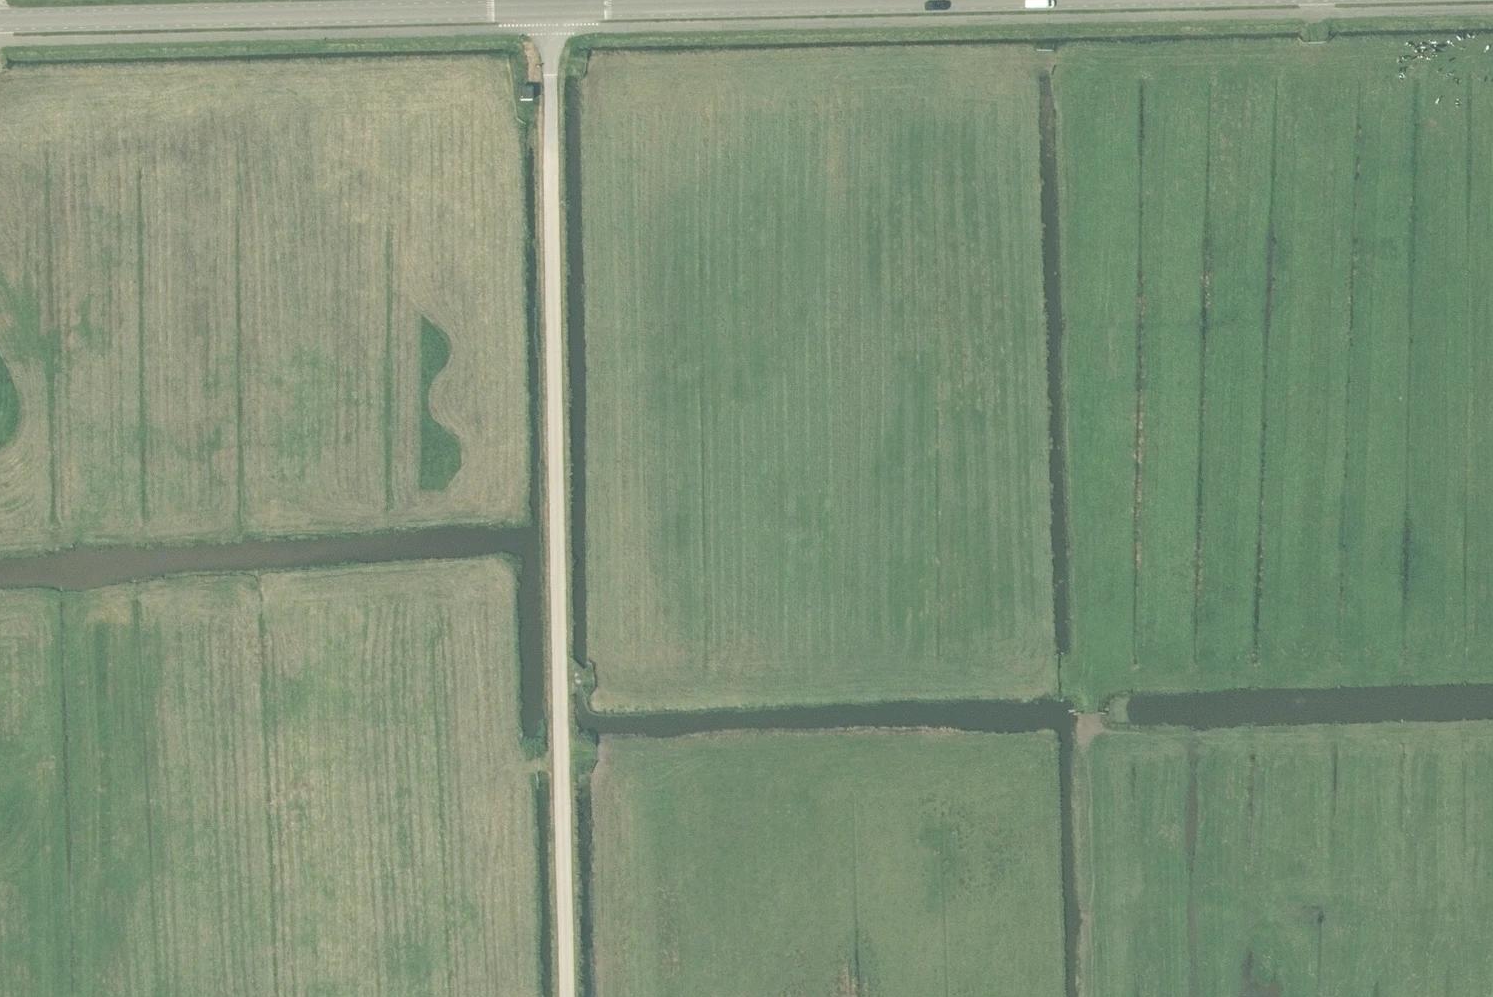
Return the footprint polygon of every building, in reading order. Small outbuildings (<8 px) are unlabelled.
[(521,100),(532,100),(532,89),(521,89),(521,100)]
